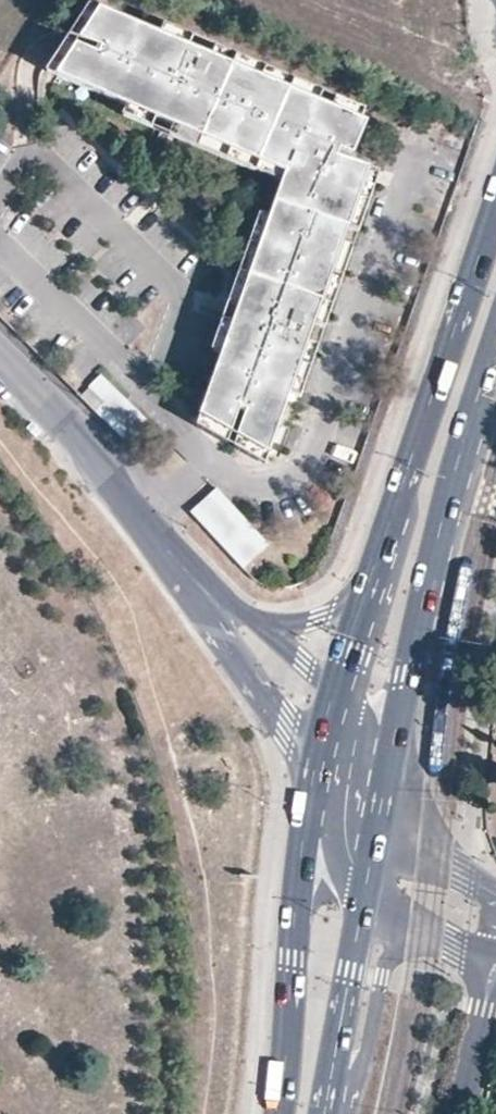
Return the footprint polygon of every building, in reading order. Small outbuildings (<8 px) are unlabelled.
[(48,74),(58,78),(99,15),(89,11),(48,74)] [(99,15),(58,78),(291,175),(204,417),(272,455),(283,426),(293,396),(312,345),(318,327),(347,246),(353,231),(371,181),(351,174),(357,157),(367,126),(361,124),(331,112),(319,106),(211,61),(188,52),(159,40),(99,15)] [(192,42),(163,30),(159,40),(188,52),(192,42)] [(211,61),(319,106),(323,96),(215,51),(211,61)] [(365,114),(336,102),(331,112),(361,124),(365,114)] [(371,181),(377,163),(357,157),(351,174),(371,181)] [(363,235),(381,185),(371,181),(353,231),(363,235)] [(328,331),(357,250),(347,246),(318,327),(328,331)] [(303,400),(322,348),(312,345),(293,396),(303,400)] [(103,378),(82,398),(132,447),(153,427),(103,378)] [(282,460),(293,430),(283,426),(272,455),(272,457),(282,460)] [(348,444),(345,454),(359,459),(362,449),(348,444)] [(194,513),(247,569),(273,544),(220,488),(194,513)]
